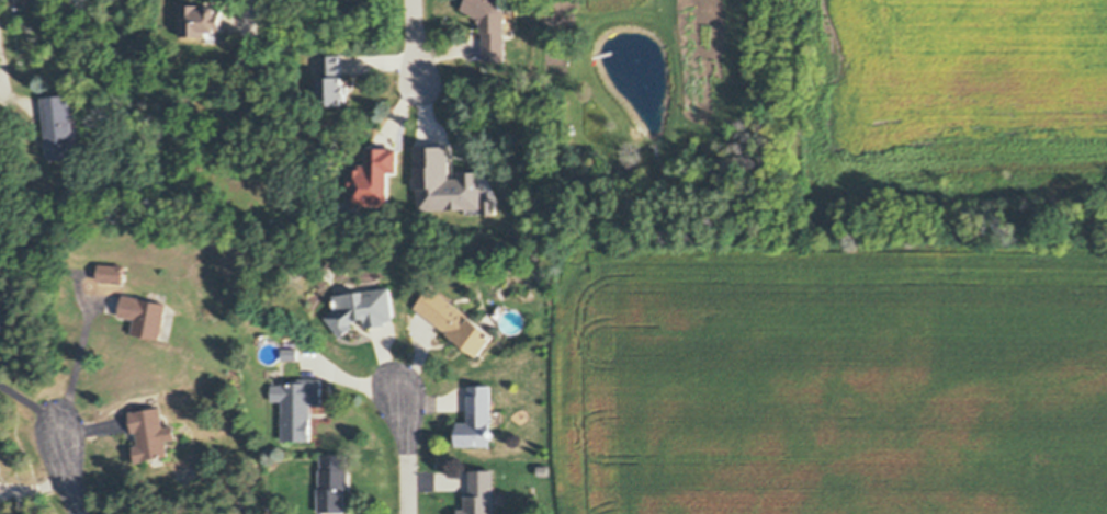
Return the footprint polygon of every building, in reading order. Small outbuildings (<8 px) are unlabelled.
[(466,10),(472,0),(494,0),(502,5),(506,10),(506,11),(506,31),(507,60),(488,60),(487,31),(484,31),(483,20),(483,19),(482,19),(466,10)] [(218,32),(213,32),(213,35),(208,35),(178,35),(178,5),(178,4),(191,4),(191,5),(203,5),(203,10),(212,10),(212,9),(214,8),(219,8),(222,10),(228,10),(228,32),(222,32),(218,32)] [(506,31),(506,11),(506,10),(518,10),(518,30),(506,31)] [(218,32),(218,42),(208,42),(208,35),(213,35),(213,32),(218,32)] [(343,104),(323,104),(321,104),(320,78),(323,78),(323,56),(342,55),(343,77),(344,77),(344,87),(349,87),(349,93),(347,93),(347,101),(343,101),(343,104)] [(77,153),(78,156),(48,159),(48,152),(43,96),(71,94),(77,153)] [(464,180),(464,173),(477,173),(477,174),(483,174),(484,209),(422,210),(422,189),(418,189),(418,179),(420,179),(420,167),(419,148),(436,147),(436,149),(451,149),(451,167),(451,180),(464,180)] [(389,149),(389,151),(399,151),(399,170),(392,170),(393,205),(361,205),(357,205),(357,201),(355,170),(361,169),(361,164),(372,164),(371,149),(389,149)] [(357,201),(357,205),(361,205),(361,215),(343,214),(343,201),(357,201)] [(486,202),(498,202),(498,215),(487,215),(486,202)] [(125,265),(124,281),(98,278),(99,262),(125,265)] [(332,299),(336,299),(335,293),(391,286),(395,319),(387,319),(388,323),(369,325),(369,324),(366,325),(362,317),(353,323),(355,327),(341,335),(327,317),(336,309),(336,306),(332,306),(332,299)] [(478,356),(456,339),(458,338),(418,306),(433,287),(472,318),(495,335),(479,355),(478,356)] [(161,339),(132,333),(135,319),(118,316),(123,294),(169,304),(161,339)] [(280,344),(281,344),(281,345),(282,345),(282,346),(283,347),(283,349),(284,350),(284,359),(279,359),(279,358),(280,358),(280,357),(280,356),(280,355),(280,354),(280,353),(280,352),(280,351),(279,351),(279,350),(279,349),(278,349),(278,347),(276,347),(276,346),(275,346),(275,345),(274,345),(273,345),(272,345),(272,344),(271,344),(270,344),(269,344),(268,345),(267,345),(266,345),(264,346),(263,346),(263,347),(262,347),(262,349),(261,349),(259,343),(259,335),(270,335),(273,340),(274,341),(275,341),(276,341),(278,342),(279,343),(280,343),(280,344)] [(298,359),(297,359),(284,359),(284,349),(297,349),(298,359)] [(325,377),(325,400),(310,400),(310,419),(314,419),(314,438),(310,437),(302,438),(302,442),(294,442),(294,438),(283,438),(284,399),(273,399),(273,386),(284,387),(284,385),(284,381),(300,382),(300,377),(325,377)] [(490,443),(460,443),(460,423),(470,423),(470,393),(472,393),(472,385),(490,385),(490,409),(490,412),(490,422),(490,443)] [(137,461),(134,444),(139,443),(137,432),(134,432),(129,410),(138,409),(138,410),(162,406),(166,426),(176,424),(178,438),(168,439),(171,456),(137,461)] [(351,488),(349,488),(349,510),(321,510),(319,510),(319,488),(321,488),(321,469),(324,469),(324,454),(352,454),(352,468),(354,468),(354,488),(351,488)] [(495,506),(495,513),(459,513),(459,507),(467,507),(467,494),(472,494),(472,470),(495,470),(495,492),(495,506)] [(504,506),(495,506),(495,492),(504,492),(504,506)]
